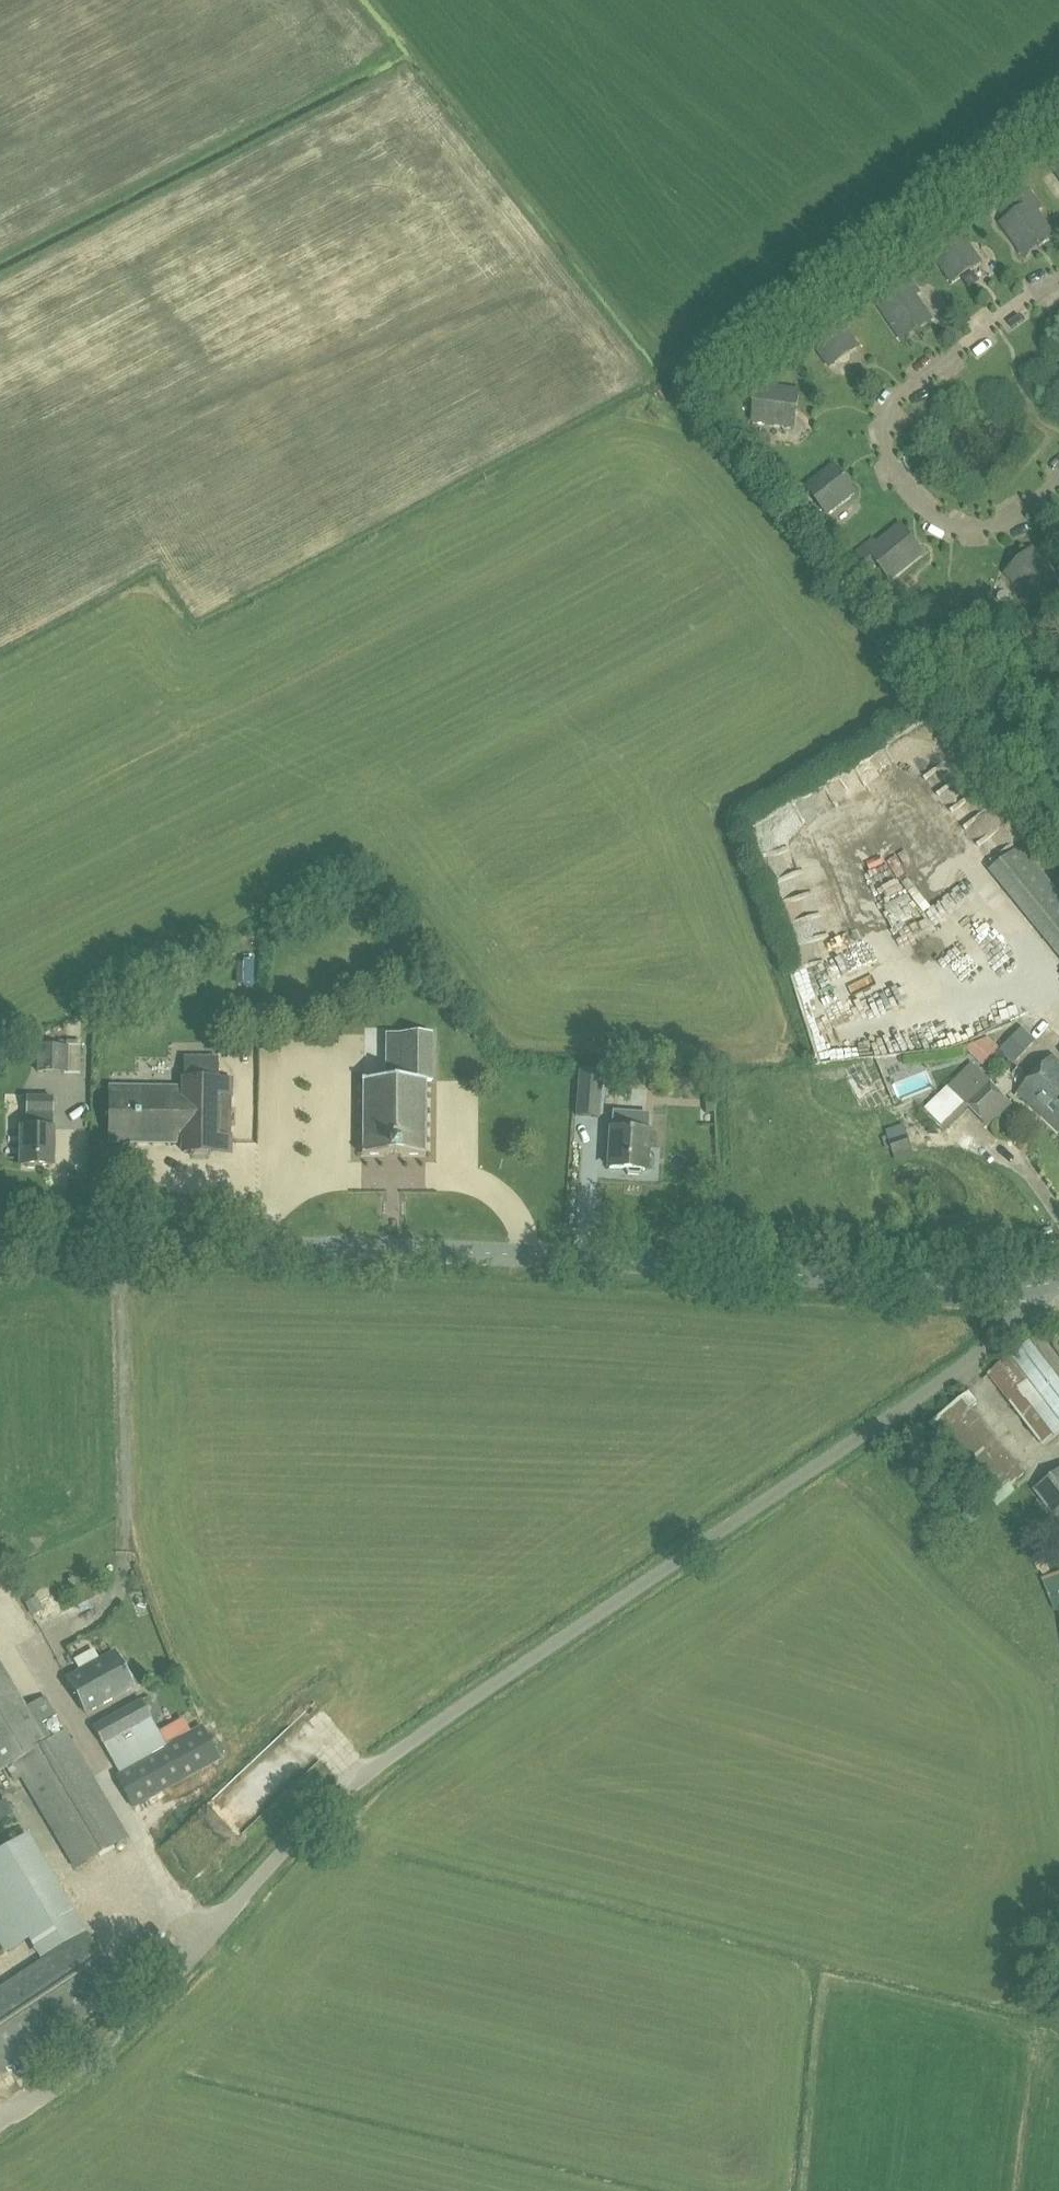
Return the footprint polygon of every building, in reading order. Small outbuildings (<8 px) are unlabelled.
[(1003,223),(1019,247),(1026,256),(1054,237),(1035,210),(1039,207),(1030,193),(1016,203),(1021,210),(1003,223)] [(934,253),(947,272),(953,282),(980,265),(973,255),(960,236),(934,253)] [(881,308),(897,331),(903,341),(932,321),(913,295),(918,292),(908,278),(894,287),(900,295),(881,308)] [(813,338),(826,357),(832,367),(858,349),(851,340),(838,321),(813,338)] [(755,420),(783,424),(795,425),(800,392),(767,387),(767,382),(750,380),(748,396),(758,398),(755,420)] [(827,511),(845,497),(855,490),(836,465),(826,473),(808,487),(827,511)] [(891,577),(914,559),(924,552),(902,525),(893,533),(876,546),(873,542),(860,553),(870,566),(877,559),(891,577)] [(1058,579),(1039,558),(1031,549),(1006,571),(1015,581),(1029,596),(1025,600),(1036,612),(1048,601),(1042,594),(1058,579)] [(1000,841),(1012,831),(976,791),(956,810),(964,819),(961,821),(984,846),(995,836),(1000,841)] [(1022,843),(988,869),(1058,959),(1058,890),(1022,843)] [(1022,1027),(999,1051),(1014,1064),(1036,1040),(1022,1027)] [(386,1034),(386,1054),(386,1081),(366,1080),(366,1079),(361,1079),(361,1083),(362,1083),(362,1094),(361,1094),(361,1097),(362,1097),(362,1108),(361,1108),(361,1111),(362,1111),(362,1123),(361,1123),(361,1127),(362,1127),(362,1138),(361,1138),(361,1142),(362,1142),(362,1152),(361,1152),(361,1155),(426,1156),(426,1152),(424,1152),(425,1142),(425,1139),(424,1139),(424,1126),(426,1126),(426,1122),(425,1122),(425,1111),(426,1111),(426,1108),(425,1108),(425,1096),(426,1096),(426,1092),(425,1092),(425,1082),(432,1082),(432,1034),(386,1034)] [(988,1037),(966,1048),(983,1066),(1000,1048),(988,1037)] [(68,1045),(66,1045),(37,1045),(37,1072),(68,1072),(68,1045)] [(1055,1055),(1019,1092),(1058,1130),(1058,1059),(1055,1055)] [(230,1153),(231,1080),(216,1080),(217,1058),(184,1058),(184,1088),(110,1087),(109,1143),(183,1144),(183,1152),(230,1153)] [(1011,1104),(983,1076),(970,1063),(922,1111),(940,1129),(966,1103),(989,1127),(1011,1104)] [(576,1116),(598,1117),(600,1087),(578,1086),(576,1116)] [(51,1166),(52,1098),(26,1097),(26,1128),(21,1128),(20,1165),(25,1165),(27,1167),(34,1168),(36,1165),(51,1166)] [(613,1113),(610,1168),(626,1169),(628,1175),(639,1175),(642,1170),(645,1170),(648,1114),(613,1113)] [(885,1129),(893,1152),(914,1145),(906,1122),(885,1129)] [(1058,1434),(1058,1380),(1029,1341),(990,1375),(1044,1446),(1058,1434)] [(992,1497),(1021,1474),(967,1409),(977,1401),(969,1392),(931,1422),(992,1497)] [(1036,1490),(1058,1519),(1058,1472),(1036,1490)] [(43,1578),(20,1593),(34,1615),(57,1600),(43,1578)] [(85,1712),(133,1685),(114,1650),(66,1677),(85,1712)] [(1,1766),(10,1779),(17,1774),(76,1867),(128,1837),(64,1730),(50,1738),(42,1725),(56,1716),(46,1699),(0,1726),(0,1725),(0,1766),(1,1766)] [(141,1699),(93,1725),(110,1757),(119,1772),(115,1774),(132,1806),(219,1757),(203,1727),(190,1733),(167,1746),(159,1731),(157,1727),(141,1699)] [(10,1815),(2,1802),(0,1804),(0,1820),(10,1815)] [(196,1856),(213,1840),(203,1828),(181,1848),(173,1839),(165,1846),(174,1855),(186,1844),(196,1856)] [(27,1833),(3,1847),(0,1842),(0,1944),(3,1950),(28,1936),(73,1909),(27,1833)] [(120,1987),(83,1932),(0,1988),(0,2069),(120,1987)]
